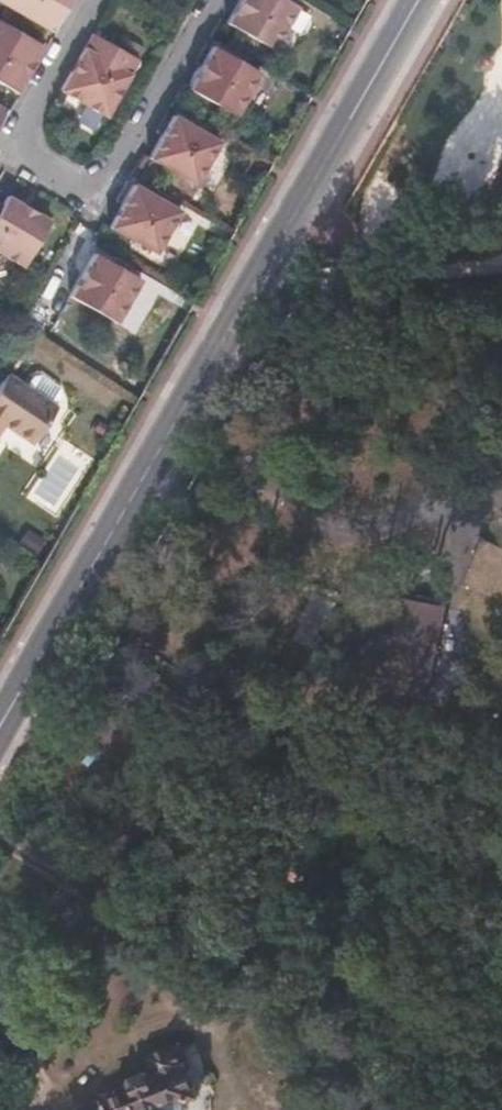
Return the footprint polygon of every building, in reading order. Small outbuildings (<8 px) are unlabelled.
[(52,31),(70,0),(0,0),(52,31)] [(226,23),(273,51),(298,8),(284,0),(240,0),(226,23)] [(0,19),(0,82),(16,92),(43,44),(0,19)] [(144,56),(96,28),(64,84),(111,113),(144,56)] [(230,57),(212,46),(189,88),(235,116),(259,74),(244,65),(230,57)] [(249,58),(234,49),(230,57),(244,65),(249,58)] [(190,125),(173,115),(147,159),(194,186),(219,143),(204,134),(190,125)] [(209,126),(194,118),(190,125),(204,134),(209,126)] [(149,195),(132,185),(107,227),(154,255),(178,213),(164,204),(149,195)] [(169,196),(154,187),(149,195),(164,204),(169,196)] [(0,201),(0,250),(23,263),(50,219),(9,195),(4,204),(0,201)] [(109,263),(92,253),(68,295),(115,322),(139,281),(124,272),(109,263)] [(129,264),(114,255),(109,263),(124,272),(129,264)] [(9,372),(0,385),(0,429),(4,424),(33,443),(58,405),(9,372)] [(446,609),(407,600),(387,688),(428,697),(446,609)] [(170,680),(122,653),(106,681),(154,707),(169,682),(170,680)] [(10,993),(0,987),(0,1011),(10,993)] [(113,1096),(118,1109),(191,1109),(192,1109),(192,1105),(190,1101),(202,1096),(183,1048),(161,1056),(163,1063),(155,1072),(140,1078),(143,1084),(113,1096)]
